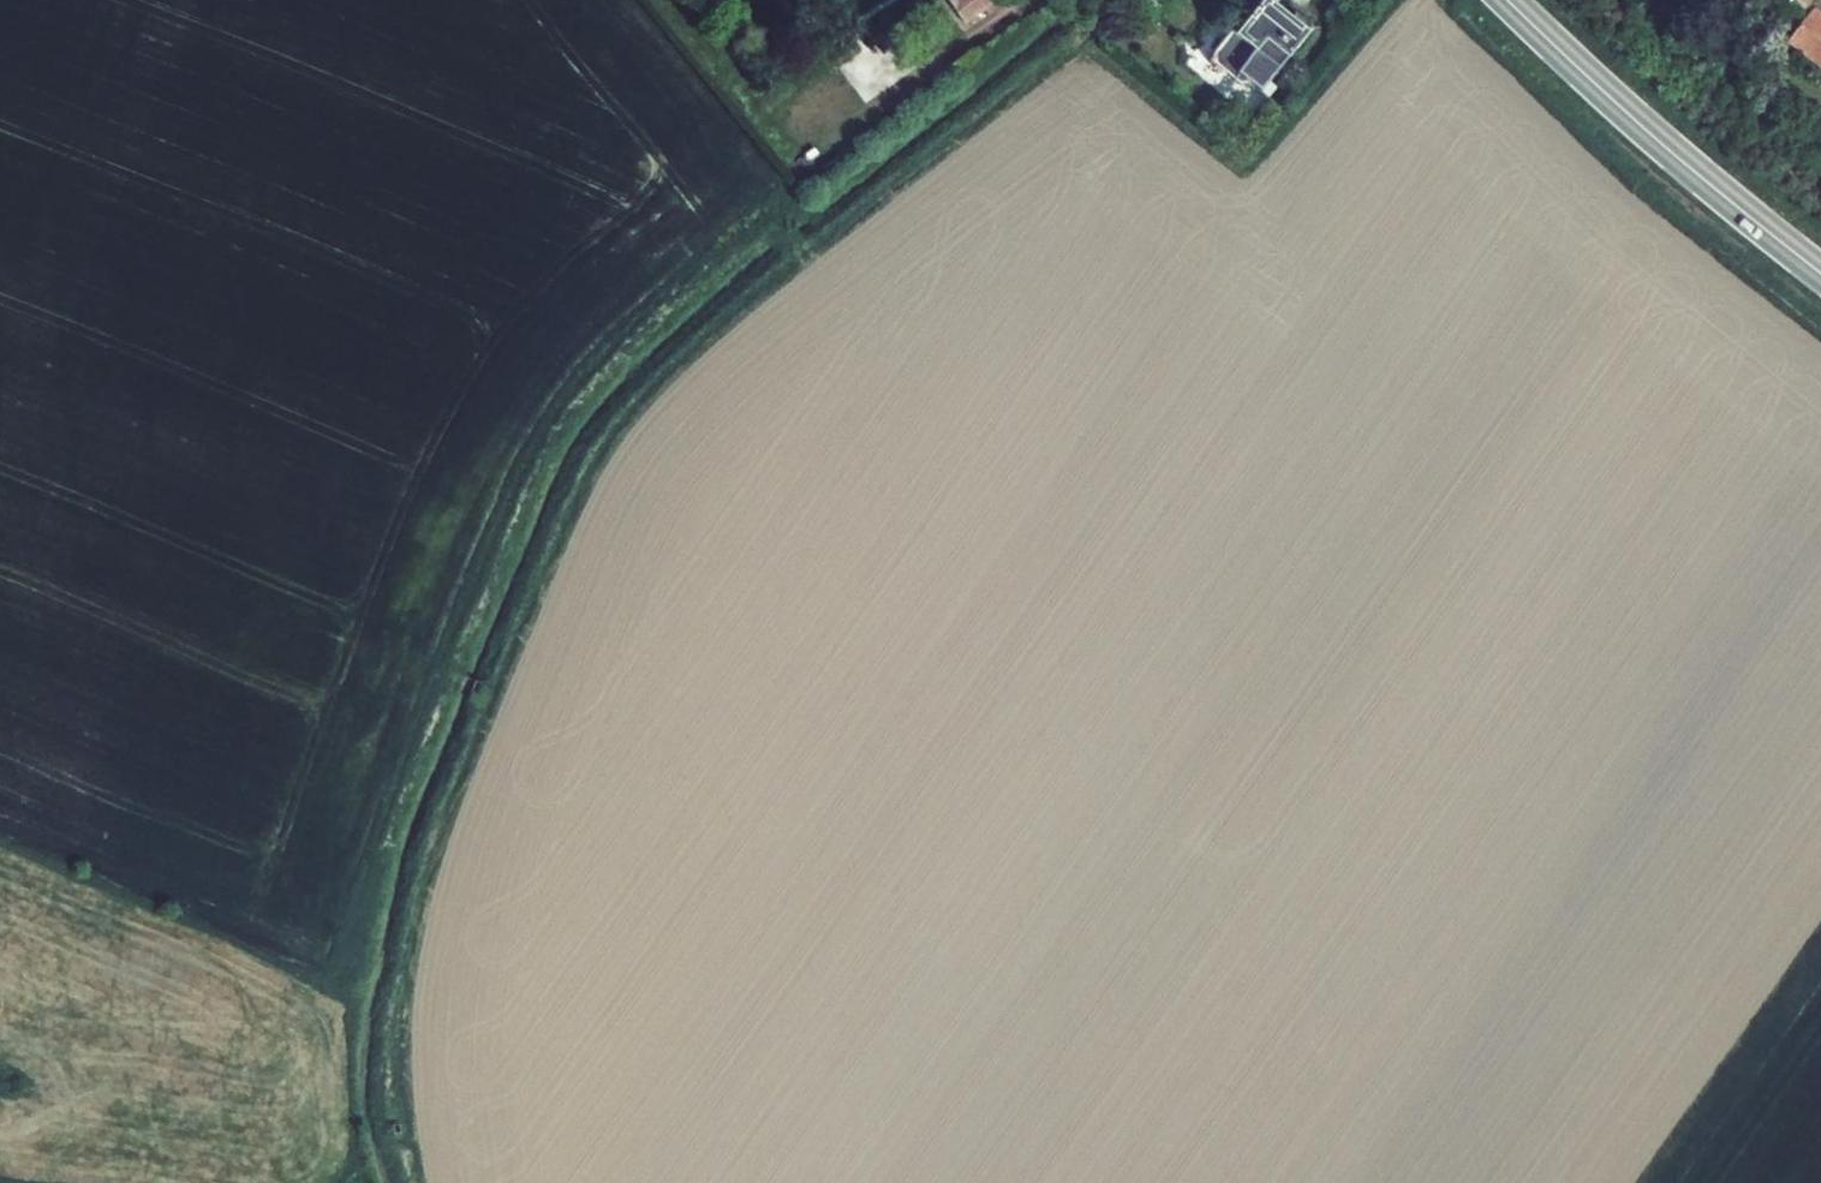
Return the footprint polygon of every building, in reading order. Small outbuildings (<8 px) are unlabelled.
[(949,0),(974,30),(1008,0),(949,0)] [(1802,13),(1811,0),(1785,0),(1802,13)] [(1242,73),(1266,91),(1314,29),(1295,14),(1290,22),(1266,3),(1238,39),(1257,53),(1242,73)] [(1808,15),(1787,43),(1820,69),(1820,25),(1808,15)] [(1242,73),(1257,53),(1238,39),(1223,57),(1242,73)]
